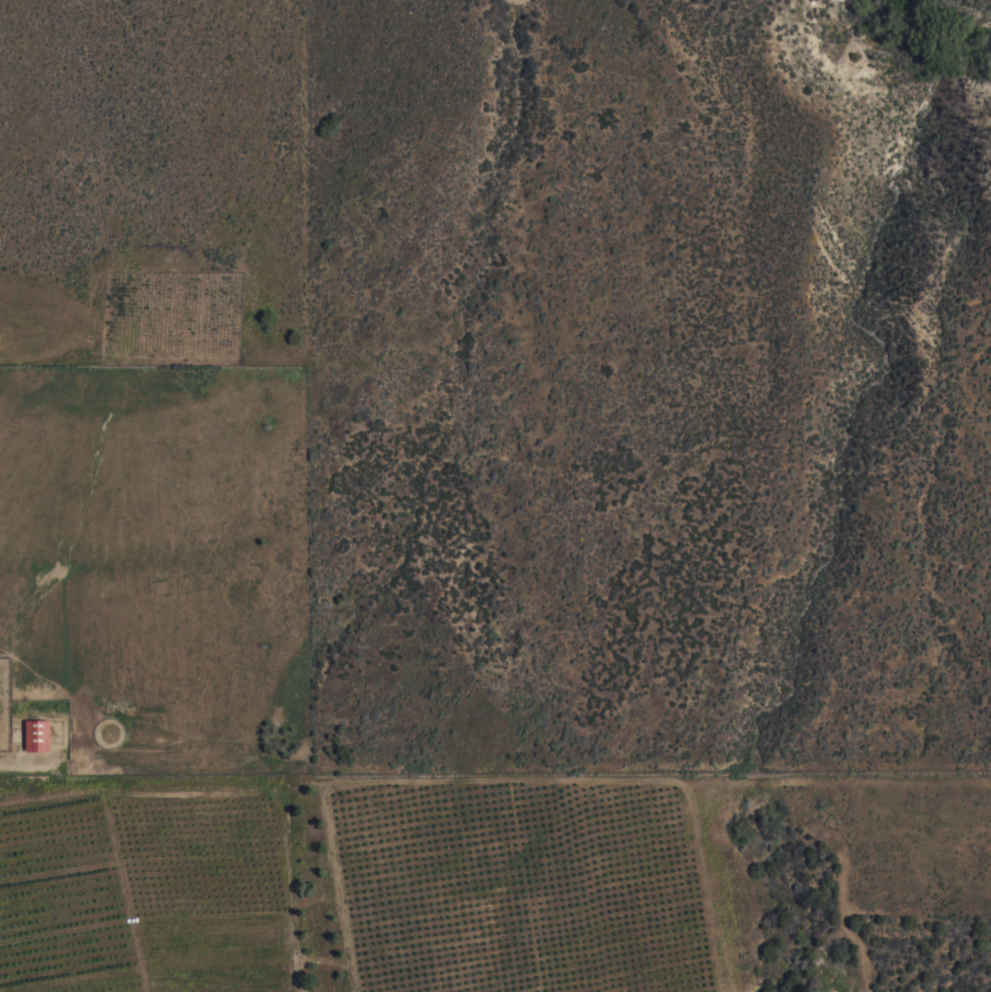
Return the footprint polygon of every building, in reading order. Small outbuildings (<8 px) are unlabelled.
[(50,752),(25,752),(25,721),(49,721),(50,752)]
